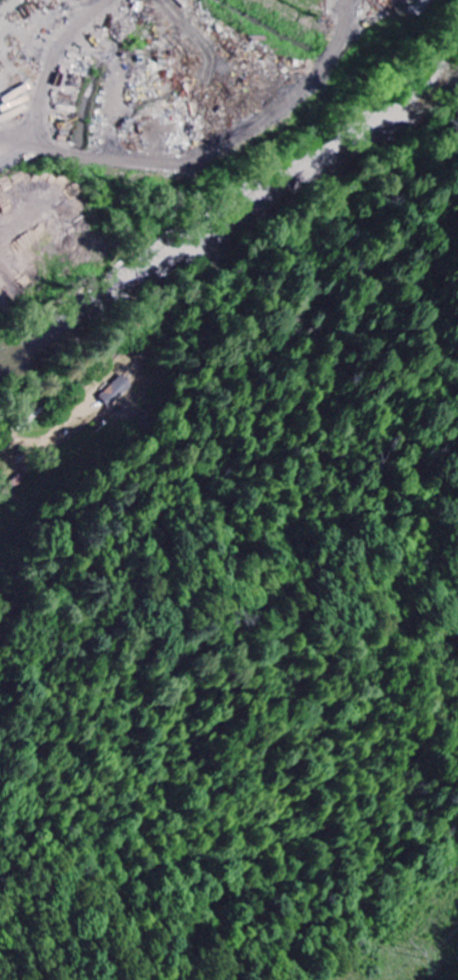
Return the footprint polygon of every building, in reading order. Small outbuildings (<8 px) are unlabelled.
[(116,408),(137,385),(125,374),(104,397),(116,408)]
